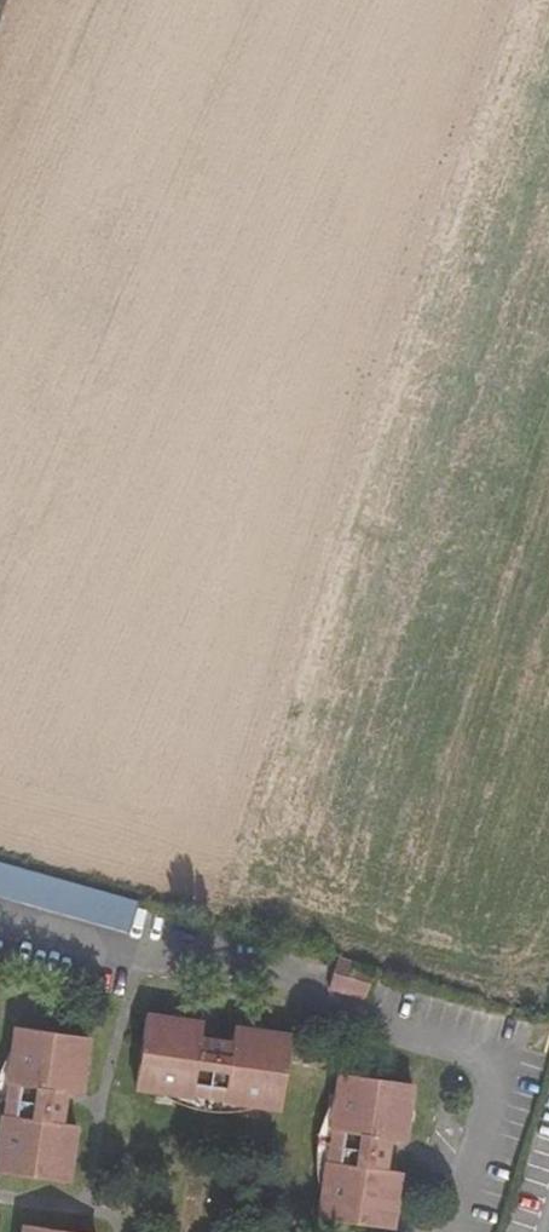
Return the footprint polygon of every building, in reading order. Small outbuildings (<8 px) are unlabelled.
[(132,928),(140,896),(0,861),(0,895),(132,928)] [(339,961),(332,987),(366,997),(374,971),(339,961)] [(199,1050),(204,1023),(146,1015),(136,1087),(194,1096),(192,1105),(207,1107),(222,1110),(223,1099),(281,1107),(291,1036),(233,1027),(231,1042),(220,1041),(215,1042),(209,1046),(207,1052),(203,1051),(199,1050)] [(5,1115),(0,1147),(0,1172),(69,1182),(76,1126),(69,1125),(61,1123),(63,1107),(60,1102),(53,1100),(54,1095),(54,1090),(82,1094),(90,1038),(17,1027),(9,1084),(0,1082),(0,1114),(5,1115)] [(413,1084),(339,1073),(330,1130),(321,1128),(316,1159),(326,1161),(318,1217),(392,1228),(400,1172),(391,1170),(384,1169),(386,1158),(385,1153),(381,1150),(374,1148),(375,1141),(375,1137),(404,1141),(413,1084)]
